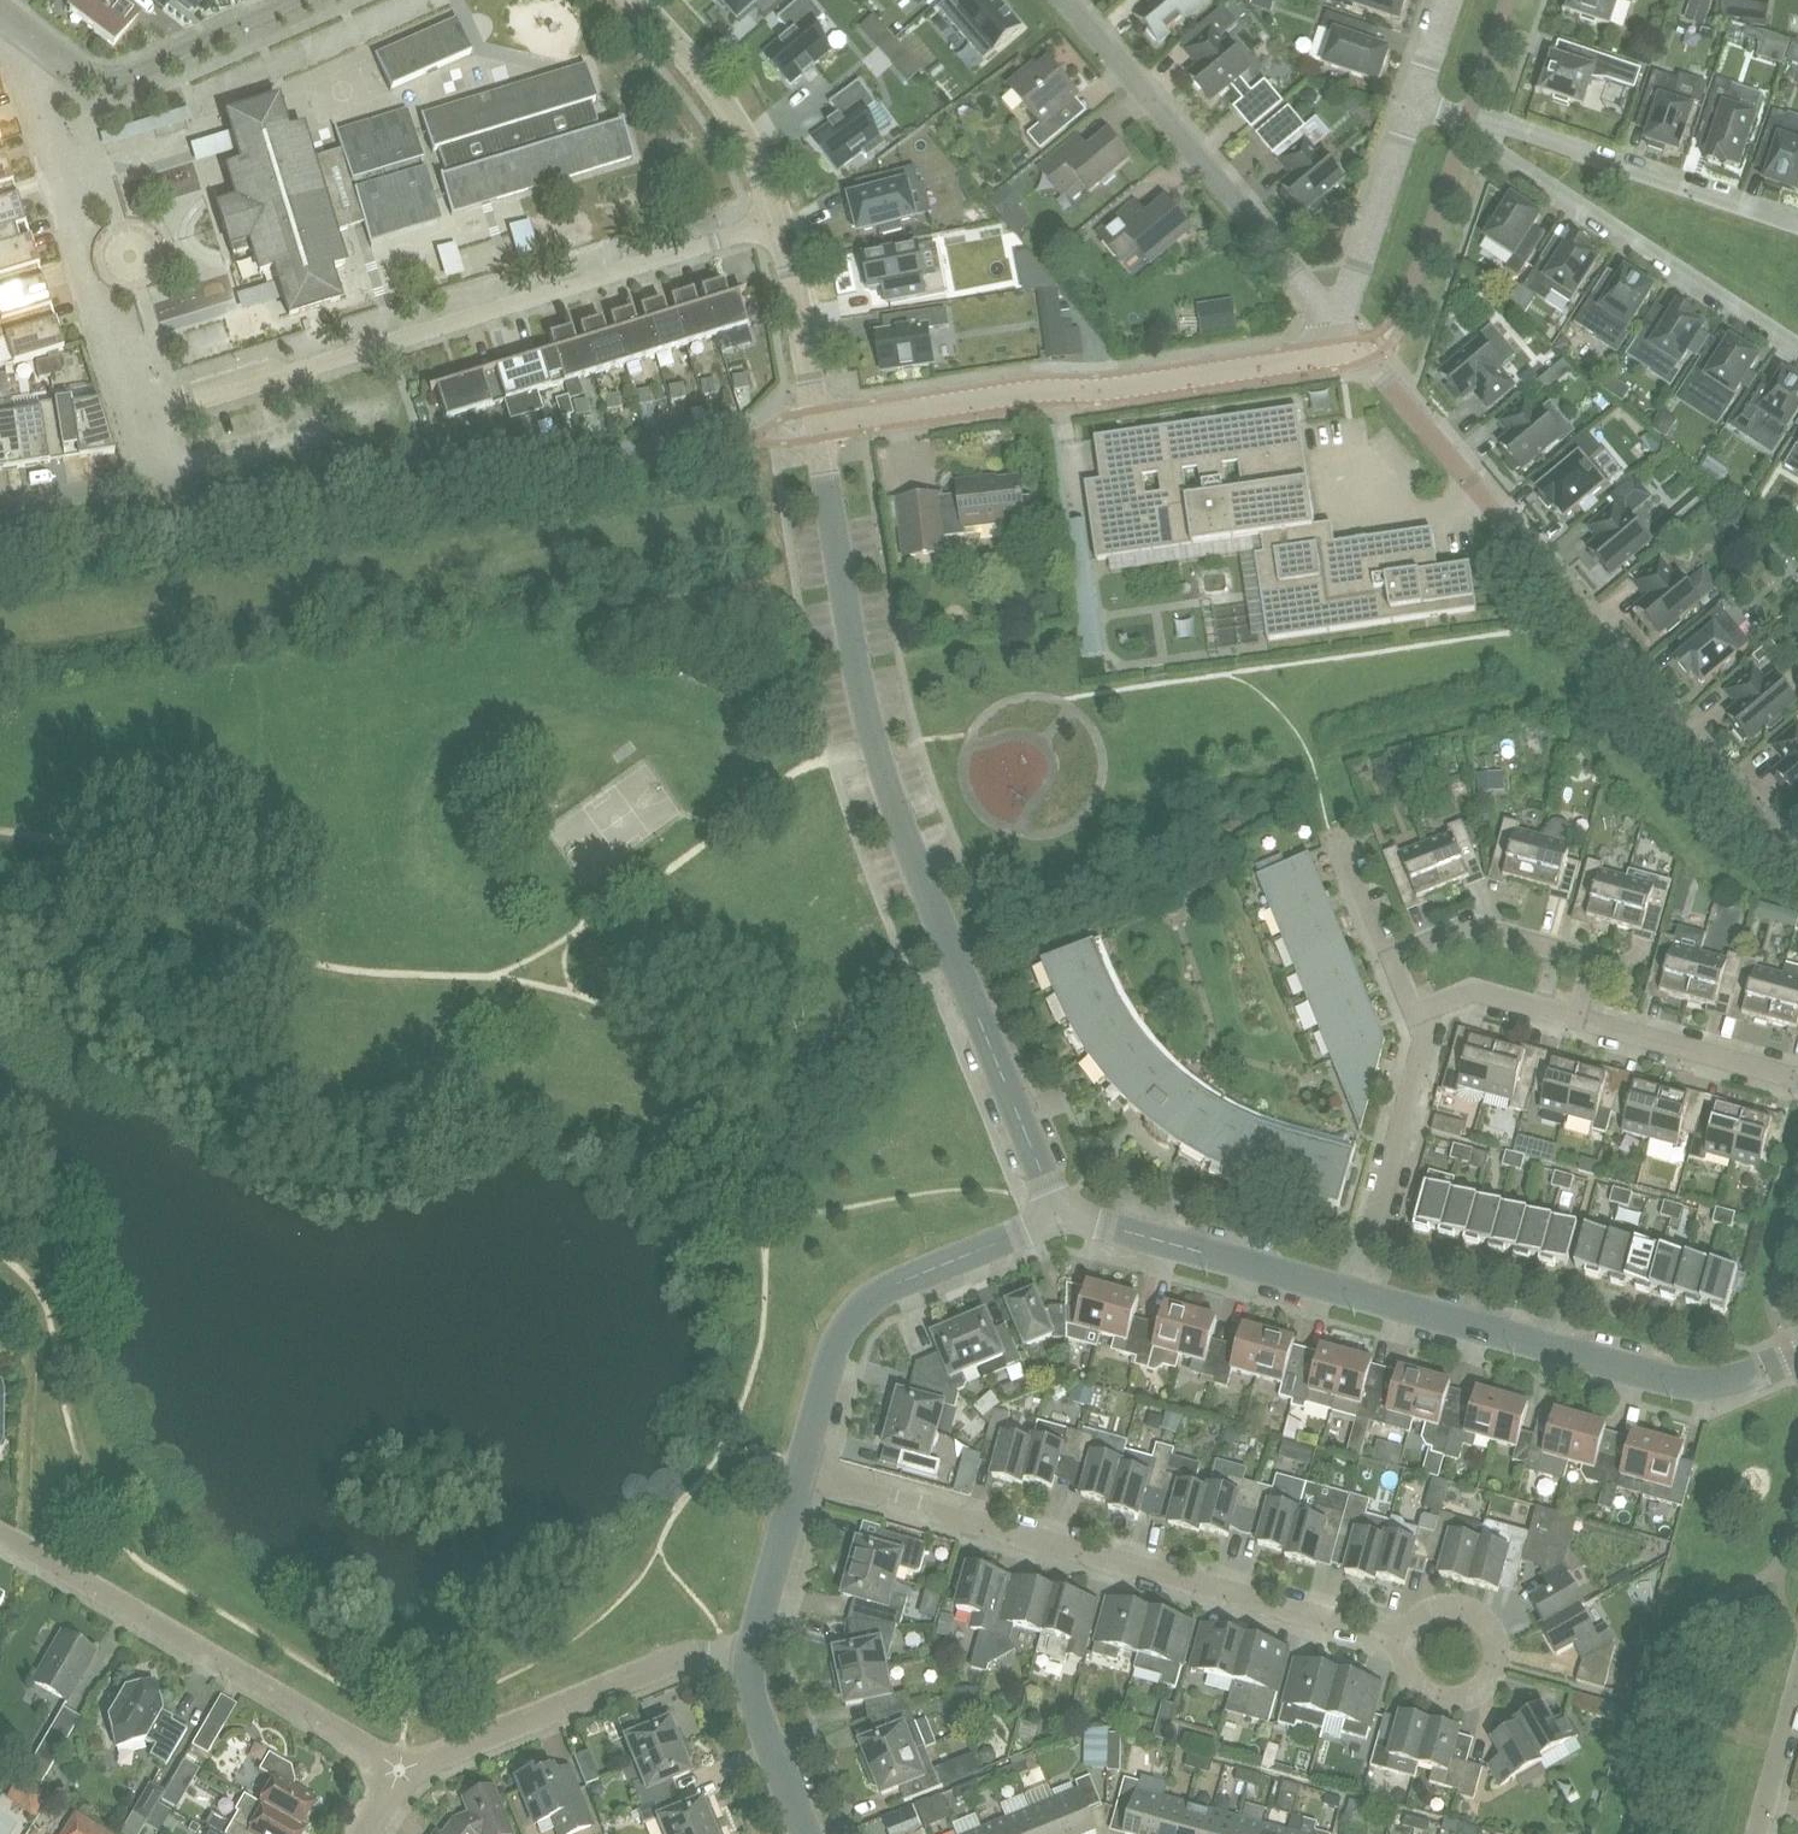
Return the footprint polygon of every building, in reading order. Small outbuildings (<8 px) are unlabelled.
[(69,12),(113,46),(138,13),(123,1),(124,0),(79,0),(69,12)] [(176,0),(189,10),(192,7),(196,9),(203,0),(176,0)] [(739,22),(756,8),(765,18),(786,0),(720,0),(739,22)] [(766,56),(791,85),(802,76),(806,79),(817,70),(813,66),(832,51),(813,29),(826,18),(811,0),(802,0),(779,20),(791,34),(766,56)] [(940,9),(984,61),(1023,28),(999,0),(972,0),(971,1),(970,0),(950,0),(940,9)] [(1154,7),(1139,19),(1150,31),(1147,33),(1157,44),(1207,3),(1204,0),(1148,0),(1154,7)] [(1254,7),(1274,13),(1278,0),(1256,0),(1254,7)] [(1353,7),(1399,23),(1407,0),(1356,0),(1353,7)] [(1634,1),(1635,0),(1567,0),(1562,13),(1564,14),(1565,11),(1582,17),(1581,21),(1595,26),(1596,22),(1609,27),(1618,0),(1634,1)] [(1712,0),(1689,0),(1684,16),(1704,23),(1712,0)] [(1718,21),(1739,24),(1739,26),(1763,30),(1766,9),(1745,6),(1746,2),(1731,0),(1721,0),(1718,21)] [(1335,34),(1324,66),(1378,84),(1389,52),(1354,40),(1360,24),(1328,14),(1322,30),(1335,34)] [(861,28),(860,29),(861,30),(877,48),(891,36),(874,17),(861,28)] [(474,54),(458,19),(374,56),(390,91),(474,54)] [(1189,78),(1211,103),(1250,70),(1228,45),(1226,47),(1206,23),(1180,44),(1197,64),(1199,63),(1202,67),(1189,78)] [(1792,46),(1787,62),(1797,66),(1797,48),(1792,46)] [(1546,62),(1535,93),(1537,94),(1538,92),(1555,98),(1554,101),(1568,106),(1569,102),(1582,107),(1591,80),(1607,81),(1633,90),(1640,70),(1614,62),(1571,47),(1567,59),(1562,62),(1554,59),(1552,64),(1546,62)] [(906,53),(892,65),(908,83),(909,84),(910,83),(923,72),(906,53)] [(1028,136),(1041,152),(1069,129),(1057,114),(1078,97),(1060,76),(1062,74),(1053,63),(1051,65),(1050,63),(1039,72),(1036,69),(1011,89),(1041,125),(1028,136)] [(451,215),(453,215),(451,207),(495,194),(496,198),(496,200),(632,159),(632,160),(634,159),(622,121),(620,122),(621,123),(600,129),(592,103),(596,102),(596,103),(598,103),(586,64),(584,65),(587,72),(560,80),(559,76),(559,74),(423,115),(421,115),(433,153),(434,153),(434,152),(438,151),(446,176),(442,177),(442,176),(440,177),(451,215)] [(1656,113),(1646,142),(1649,143),(1647,147),(1663,153),(1665,149),(1678,153),(1695,102),(1675,95),(1679,81),(1654,73),(1642,108),(1656,113)] [(1743,89),(1733,86),(1718,81),(1703,124),(1717,129),(1705,162),(1725,169),(1726,165),(1739,169),(1756,118),(1760,104),(1740,97),(1743,89)] [(824,151),(838,170),(862,153),(866,159),(885,145),(864,116),(877,106),(860,83),(830,104),(842,120),(819,136),(828,148),(824,151)] [(1252,129),(1282,104),(1265,84),(1256,91),(1247,99),(1246,99),(1235,109),(1252,129)] [(294,315),(340,301),(330,269),(345,265),(335,233),(364,224),(369,240),(439,219),(406,112),(336,134),(342,151),(312,160),(303,127),(288,132),(278,100),(232,114),(247,162),(227,168),(233,187),(229,194),(215,199),(233,255),(247,251),(254,255),(260,273),(280,267),(294,315)] [(1274,156),(1276,154),(1300,134),(1309,126),(1308,125),(1303,129),(1287,110),(1257,136),(1274,156)] [(1788,117),(1773,112),(1761,148),(1775,153),(1765,182),(1767,183),(1766,187),(1781,192),(1782,188),(1797,193),(1797,189),(1797,120),(1788,117)] [(1276,154),(1281,161),(1279,162),(1290,175),(1292,173),(1296,177),(1282,188),(1285,192),(1282,194),(1292,206),(1295,203),(1304,214),(1311,208),(1313,212),(1325,202),(1322,199),(1343,181),(1321,155),(1319,157),(1314,151),(1305,140),(1300,134),(1276,154)] [(1078,139),(1070,146),(1041,170),(1062,195),(1080,181),(1090,193),(1102,184),(1105,188),(1117,178),(1114,174),(1130,161),(1109,135),(1089,152),(1078,139)] [(0,161),(0,187),(7,185),(13,184),(8,166),(2,168),(0,161)] [(921,188),(916,168),(882,177),(886,191),(851,200),(853,207),(848,208),(853,229),(858,228),(860,235),(880,229),(881,236),(902,231),(901,224),(917,220),(909,191),(921,188)] [(7,185),(0,187),(0,232),(20,226),(20,227),(26,225),(21,207),(15,209),(7,185)] [(1518,278),(1534,254),(1522,246),(1540,217),(1538,216),(1540,212),(1526,203),(1524,207),(1512,199),(1486,240),(1514,258),(1506,270),(1518,278)] [(1136,207),(1126,215),(1100,236),(1121,261),(1137,248),(1151,265),(1190,232),(1167,205),(1148,221),(1136,207)] [(520,253),(534,248),(527,225),(513,229),(520,253)] [(20,227),(20,226),(0,232),(0,277),(32,268),(33,268),(39,266),(33,249),(27,250),(20,227)] [(1574,298),(1599,260),(1587,253),(1590,249),(1573,238),(1554,268),(1541,260),(1523,288),(1545,303),(1556,287),(1574,298)] [(453,248),(441,252),(448,275),(461,271),(453,248)] [(865,262),(860,263),(866,290),(871,289),(871,291),(885,289),(888,303),(946,292),(943,275),(924,279),(918,249),(865,259),(865,262)] [(33,268),(32,268),(0,277),(0,321),(0,322),(1,322),(45,309),(45,310),(51,308),(46,290),(40,292),(33,268)] [(1605,326),(1623,338),(1654,290),(1643,284),(1646,280),(1632,271),(1629,275),(1625,272),(1606,302),(1594,294),(1574,324),(1597,338),(1605,326)] [(702,289),(716,336),(747,327),(736,288),(726,291),(723,282),(702,289)] [(686,346),(716,336),(702,289),(701,289),(704,298),(696,300),(693,292),(671,298),(686,346)] [(656,355),(686,346),(671,298),(670,299),(673,307),(665,310),(662,301),(641,308),(656,355)] [(1234,301),(1215,303),(1219,334),(1238,331),(1234,301)] [(1661,355),(1679,366),(1689,352),(1704,328),(1693,321),(1695,317),(1678,306),(1659,336),(1647,328),(1628,356),(1651,371),(1661,355)] [(625,364),(656,355),(641,308),(640,308),(643,317),(635,319),(632,310),(610,317),(625,364)] [(1070,308),(1062,309),(1064,322),(1072,321),(1070,308)] [(45,310),(45,309),(1,322),(0,322),(0,340),(5,339),(13,365),(64,349),(59,332),(53,333),(45,310)] [(933,312),(898,317),(900,331),(878,334),(883,373),(934,365),(929,329),(935,328),(933,312)] [(595,374),(625,364),(610,317),(612,326),(604,329),(602,320),(580,326),(595,374)] [(564,383),(595,374),(580,326),(579,327),(582,336),(574,338),(571,329),(550,336),(564,383)] [(1710,336),(1702,331),(1689,352),(1697,357),(1710,336)] [(539,391),(564,383),(550,336),(549,336),(554,351),(496,369),(506,401),(512,421),(545,411),(539,391)] [(1568,341),(1562,337),(1554,347),(1565,354),(1569,348),(1568,341)] [(1706,401),(1716,385),(1734,397),(1759,358),(1747,351),(1750,347),(1735,338),(1733,342),(1731,340),(1714,366),(1702,358),(1683,387),(1706,401)] [(1447,370),(1441,376),(1450,387),(1447,389),(1456,401),(1460,398),(1463,402),(1476,391),(1479,395),(1477,396),(1487,409),(1513,387),(1499,371),(1502,369),(1480,343),(1459,361),(1456,357),(1445,367),(1447,370)] [(48,360),(51,376),(62,374),(60,358),(48,360)] [(39,378),(51,376),(48,360),(37,362),(39,378)] [(446,420),(506,401),(496,369),(436,388),(446,420)] [(1538,378),(1531,370),(1519,381),(1525,389),(1538,378)] [(1757,374),(1751,370),(1741,386),(1748,390),(1757,374)] [(1790,372),(1787,377),(1783,374),(1765,402),(1753,394),(1732,426),(1751,438),(1757,428),(1779,442),(1797,413),(1797,377),(1790,372)] [(8,387),(6,374),(0,375),(0,388),(8,387)] [(732,377),(735,391),(749,389),(747,375),(732,377)] [(1546,394),(1556,385),(1547,375),(1537,384),(1538,385),(1543,391),(1546,394)] [(701,382),(703,397),(717,394),(715,380),(701,382)] [(669,387),(671,401),(686,399),(683,385),(669,387)] [(637,392),(639,406),(654,404),(652,390),(637,392)] [(605,397),(607,412),(622,409),(620,395),(605,397)] [(562,417),(574,414),(572,407),(568,396),(557,400),(562,417)] [(55,402),(64,461),(65,461),(64,455),(88,451),(89,457),(115,453),(100,402),(73,406),(71,399),(55,402)] [(574,402),(576,417),(590,414),(588,400),(574,402)] [(63,461),(64,461),(55,402),(38,404),(39,411),(13,416),(21,468),(39,465),(38,459),(62,455),(63,461)] [(1545,408),(1539,413),(1537,415),(1526,402),(1500,423),(1511,436),(1500,446),(1510,457),(1507,460),(1516,471),(1519,469),(1522,471),(1561,438),(1551,427),(1557,422),(1545,408)] [(1101,482),(1085,485),(1096,561),(1261,538),(1264,555),(1255,557),(1268,642),(1477,612),(1471,567),(1438,572),(1432,531),(1335,545),(1332,525),(1315,528),(1298,410),(1095,439),(1101,482)] [(13,416),(0,418),(0,465),(3,464),(4,470),(21,468),(13,416)] [(1551,507),(1553,510),(1555,509),(1564,520),(1609,481),(1591,460),(1602,451),(1587,432),(1556,458),(1566,470),(1547,485),(1539,493),(1541,495),(1538,497),(1548,510),(1551,507)] [(1647,435),(1637,443),(1652,460),(1662,452),(1647,435)] [(1030,500),(1023,501),(1021,480),(981,485),(981,481),(958,484),(959,497),(942,499),(941,496),(898,501),(905,558),(948,553),(946,538),(965,536),(964,530),(1006,525),(1007,533),(1034,530),(1030,500)] [(1625,520),(1614,507),(1589,528),(1599,541),(1588,551),(1610,576),(1649,543),(1628,518),(1625,520)] [(1769,564),(1781,549),(1767,537),(1756,554),(1769,564)] [(1750,538),(1735,551),(1743,561),(1758,548),(1750,538)] [(1646,597),(1648,595),(1651,599),(1638,610),(1660,636),(1666,630),(1669,633),(1680,624),(1678,620),(1699,603),(1677,577),(1675,579),(1661,562),(1635,584),(1646,597)] [(1704,639),(1676,662),(1689,678),(1693,675),(1701,685),(1751,644),(1720,607),(1695,628),(1704,639)] [(1770,643),(1752,659),(1759,667),(1777,651),(1770,643)] [(1766,684),(1754,669),(1726,693),(1739,708),(1728,717),(1737,728),(1734,731),(1744,742),(1747,740),(1749,743),(1768,727),(1771,730),(1782,721),(1779,717),(1796,703),(1774,677),(1766,684)] [(1776,774),(1779,777),(1776,780),(1785,791),(1789,789),(1797,799),(1797,727),(1773,748),(1784,761),(1786,759),(1789,763),(1776,774)] [(1571,739),(1566,758),(1574,760),(1579,758),(1584,753),(1571,739)] [(1400,757),(1397,764),(1399,770),(1406,774),(1413,771),(1416,765),(1413,758),(1407,755),(1400,757)] [(1384,758),(1372,763),(1378,777),(1390,772),(1384,758)] [(1476,776),(1478,791),(1504,788),(1503,773),(1476,776)] [(1601,794),(1616,796),(1618,794),(1605,778),(1601,794)] [(1531,886),(1544,839),(1518,832),(1520,825),(1505,821),(1494,860),(1508,864),(1504,879),(1531,886)] [(1481,870),(1477,860),(1462,822),(1448,828),(1450,835),(1425,845),(1444,890),(1470,880),(1468,875),(1481,870)] [(1571,846),(1568,845),(1572,832),(1566,825),(1558,823),(1547,829),(1544,839),(1531,886),(1558,894),(1562,878),(1576,882),(1581,865),(1567,861),(1571,846)] [(1418,901),(1444,890),(1425,845),(1400,855),(1398,848),(1383,854),(1403,902),(1416,897),(1418,901)] [(1270,908),(1323,887),(1310,855),(1272,870),(1260,875),(1257,876),(1270,908)] [(1268,861),(1256,866),(1260,875),(1272,870),(1268,861)] [(1615,926),(1628,879),(1601,872),(1603,865),(1588,861),(1575,910),(1589,914),(1587,919),(1615,926)] [(1676,891),(1688,895),(1692,880),(1683,868),(1676,891)] [(1628,879),(1615,926),(1642,934),(1643,929),(1657,933),(1670,883),(1656,879),(1654,886),(1628,879)] [(1282,939),(1335,918),(1323,887),(1270,908),(1282,939)] [(1797,926),(1797,921),(1797,917),(1784,913),(1781,922),(1797,926)] [(1295,970),(1348,948),(1335,918),(1282,939),(1295,970)] [(1660,994),(1667,996),(1688,1001),(1701,954),(1705,936),(1679,929),(1677,940),(1662,936),(1648,986),(1662,989),(1660,994)] [(1055,996),(1108,975),(1095,943),(1082,949),(1079,948),(1077,948),(1075,948),(1073,949),(1071,950),(1069,951),(1068,953),(1067,955),(1042,965),(1055,996)] [(1307,1001),(1360,979),(1348,948),(1295,970),(1307,1001)] [(1733,997),(1744,958),(1729,954),(1727,961),(1701,954),(1688,1001),(1715,1009),(1719,994),(1733,997)] [(1770,1024),(1783,977),(1756,969),(1758,963),(1744,958),(1733,997),(1747,1001),(1742,1016),(1770,1024)] [(1786,966),(1783,977),(1770,1024),(1797,1031),(1797,1029),(1797,969),(1786,966)] [(1070,1028),(1120,1001),(1108,975),(1055,996),(1070,1028)] [(1320,1031),(1373,1010),(1360,979),(1307,1001),(1320,1031)] [(1088,1057),(1135,1026),(1120,1001),(1070,1028),(1088,1057)] [(1333,1063),(1385,1041),(1373,1010),(1320,1031),(1333,1063)] [(1109,1085),(1153,1048),(1135,1026),(1088,1057),(1109,1085)] [(1485,1095),(1498,1047),(1471,1040),(1470,1045),(1456,1041),(1443,1091),(1458,1095),(1459,1096),(1460,1098),(1462,1099),(1465,1101),(1468,1102),(1471,1102),(1473,1102),(1475,1102),(1477,1102),(1479,1101),(1482,1099),(1484,1097),(1485,1095)] [(1385,1041),(1333,1063),(1360,1129),(1361,1130),(1385,1041)] [(1525,1113),(1530,1092),(1538,1063),(1524,1060),(1526,1055),(1498,1047),(1485,1095),(1511,1102),(1510,1109),(1525,1113)] [(1133,1110),(1173,1069),(1153,1048),(1109,1085),(1133,1110)] [(1568,1117),(1581,1070),(1553,1062),(1552,1067),(1538,1063),(1530,1092),(1544,1096),(1540,1110),(1568,1117)] [(1152,1127),(1188,1083),(1173,1069),(1133,1110),(1146,1122),(1152,1127)] [(1620,1086),(1607,1083),(1608,1077),(1581,1070),(1568,1117),(1594,1124),(1592,1131),(1607,1135),(1613,1114),(1612,1114),(1617,1096),(1618,1096),(1620,1086)] [(1180,1148),(1211,1100),(1188,1083),(1152,1127),(1170,1141),(1180,1148)] [(1650,1140),(1663,1092),(1635,1085),(1631,1100),(1618,1096),(1617,1096),(1612,1114),(1613,1114),(1626,1118),(1622,1132),(1650,1140)] [(1702,1108),(1689,1105),(1690,1100),(1663,1092),(1650,1140),(1677,1147),(1681,1133),(1695,1137),(1702,1108)] [(1210,1165),(1236,1115),(1211,1100),(1180,1148),(1210,1165)] [(1732,1162),(1745,1115),(1717,1107),(1716,1112),(1702,1108),(1695,1137),(1689,1158),(1704,1162),(1706,1155),(1732,1162)] [(1241,1180),(1262,1127),(1236,1115),(1210,1165),(1241,1180)] [(1745,1115),(1732,1162),(1759,1170),(1763,1155),(1777,1159),(1782,1141),(1768,1138),(1772,1122),(1745,1115)] [(1436,1117),(1432,1131),(1461,1139),(1465,1125),(1436,1117)] [(1170,1141),(1152,1127),(1146,1122),(1146,1124),(1147,1126),(1147,1129),(1148,1131),(1149,1134),(1150,1135),(1151,1138),(1153,1139),(1154,1141),(1156,1143),(1159,1145),(1163,1148),(1168,1149),(1170,1141)] [(1274,1191),(1290,1136),(1262,1127),(1241,1180),(1274,1191)] [(1307,1200),(1322,1145),(1290,1136),(1274,1191),(1307,1200)] [(1530,1158),(1534,1141),(1520,1138),(1515,1154),(1530,1158)] [(1322,1145),(1307,1200),(1339,1209),(1347,1183),(1348,1182),(1349,1180),(1351,1178),(1351,1176),(1352,1174),(1352,1172),(1351,1170),(1351,1168),(1355,1154),(1322,1145)] [(1460,1162),(1464,1148),(1454,1146),(1451,1160),(1460,1162)] [(1464,1148),(1460,1162),(1469,1165),(1473,1151),(1464,1148)] [(1512,1169),(1516,1155),(1507,1152),(1503,1166),(1512,1169)] [(1516,1155),(1512,1169),(1522,1171),(1525,1157),(1516,1155)] [(1780,1168),(1775,1185),(1787,1188),(1792,1172),(1780,1168)] [(1561,1190),(1565,1176),(1555,1173),(1552,1187),(1561,1190)] [(1565,1176),(1561,1190),(1570,1192),(1574,1178),(1565,1176)] [(1441,1231),(1452,1192),(1426,1185),(1414,1229),(1429,1233),(1430,1228),(1440,1231),(1441,1231)] [(1671,1185),(1669,1193),(1676,1195),(1679,1187),(1671,1185)] [(1619,1206),(1623,1192),(1614,1189),(1610,1203),(1619,1206)] [(1466,1238),(1477,1199),(1452,1192),(1441,1231),(1440,1231),(1439,1236),(1454,1240),(1455,1235),(1465,1238),(1466,1238)] [(1623,1192),(1619,1206),(1629,1208),(1633,1194),(1623,1192)] [(1491,1245),(1502,1206),(1477,1199),(1466,1238),(1465,1238),(1464,1243),(1479,1247),(1480,1242),(1490,1245),(1491,1245)] [(1670,1220),(1674,1205),(1665,1203),(1661,1217),(1670,1220)] [(1674,1205),(1670,1220),(1680,1222),(1683,1208),(1674,1205)] [(1516,1252),(1527,1213),(1502,1206),(1491,1245),(1490,1245),(1489,1250),(1504,1254),(1505,1249),(1515,1252),(1516,1252)] [(1722,1226),(1726,1212),(1717,1209),(1713,1224),(1722,1226)] [(1726,1212),(1722,1226),(1732,1229),(1736,1215),(1726,1212)] [(1541,1259),(1552,1220),(1527,1213),(1516,1252),(1515,1252),(1514,1256),(1529,1261),(1531,1256),(1540,1259),(1541,1259)] [(1541,1259),(1540,1259),(1539,1263),(1554,1267),(1556,1263),(1567,1266),(1578,1227),(1552,1220),(1541,1259)] [(1601,1275),(1612,1236),(1586,1229),(1575,1268),(1587,1271),(1586,1276),(1601,1280),(1602,1275),(1601,1275)] [(1626,1282),(1637,1243),(1612,1236),(1601,1275),(1602,1275),(1612,1278),(1611,1283),(1626,1287),(1627,1282),(1626,1282)] [(1651,1289),(1662,1250),(1637,1243),(1626,1282),(1627,1282),(1637,1285),(1636,1290),(1651,1294),(1652,1289),(1651,1289)] [(1676,1296),(1687,1257),(1662,1250),(1651,1289),(1652,1289),(1662,1292),(1661,1297),(1676,1301),(1677,1296),(1676,1296)] [(1702,1303),(1712,1263),(1687,1257),(1676,1296),(1677,1296),(1687,1299),(1686,1303),(1701,1308),(1702,1303)] [(1702,1303),(1712,1306),(1711,1310),(1726,1314),(1738,1270),(1712,1263),(1702,1303)] [(1102,1335),(1114,1292),(1088,1285),(1079,1316),(1068,1313),(1068,1341),(1085,1345),(1089,1332),(1102,1335)] [(1137,1359),(1145,1329),(1132,1326),(1139,1299),(1114,1292),(1102,1335),(1115,1339),(1113,1345),(1114,1348),(1116,1352),(1118,1353),(1137,1359)] [(1020,1293),(1006,1299),(1027,1348),(1053,1336),(1054,1340),(1067,1340),(1067,1309),(1052,1309),(1052,1312),(1045,1315),(1035,1293),(1027,1296),(1020,1293)] [(1180,1357),(1192,1313),(1166,1306),(1158,1333),(1145,1329),(1137,1359),(1135,1366),(1156,1372),(1163,1368),(1164,1366),(1177,1369),(1181,1357),(1180,1357)] [(1215,1380),(1223,1351),(1210,1347),(1217,1320),(1192,1313),(1180,1357),(1181,1357),(1194,1361),(1192,1367),(1192,1369),(1195,1374),(1197,1375),(1215,1380)] [(958,1320),(978,1368),(1004,1357),(1008,1368),(1022,1362),(1007,1325),(993,1331),(986,1314),(978,1317),(970,1314),(958,1320)] [(963,1375),(978,1368),(958,1320),(945,1325),(942,1332),(934,1336),(943,1359),(942,1362),(918,1372),(930,1385),(959,1395),(958,1392),(964,1390),(967,1383),(963,1375)] [(1258,1378),(1269,1334),(1244,1327),(1236,1354),(1223,1351),(1215,1380),(1214,1384),(1228,1388),(1232,1371),(1258,1378)] [(1293,1401),(1301,1372),(1288,1368),(1295,1341),(1269,1334),(1258,1378),(1283,1385),(1279,1397),(1293,1401)] [(1335,1399),(1347,1356),(1321,1349),(1314,1375),(1301,1372),(1293,1401),(1291,1408),(1303,1411),(1305,1404),(1332,1412),(1335,1399)] [(1371,1422),(1379,1393),(1366,1390),(1373,1363),(1347,1356),(1335,1399),(1332,1412),(1371,1422)] [(1413,1421),(1425,1377),(1399,1370),(1392,1397),(1379,1393),(1371,1422),(1383,1426),(1382,1432),(1394,1435),(1399,1417),(1413,1421)] [(1445,1457),(1457,1414),(1444,1411),(1451,1384),(1425,1377),(1413,1421),(1426,1424),(1422,1439),(1426,1447),(1432,1449),(1431,1454),(1445,1457)] [(1076,1382),(1070,1403),(1087,1408),(1093,1386),(1076,1382)] [(955,1409),(959,1395),(930,1385),(926,1398),(923,1400),(900,1393),(898,1402),(891,1405),(887,1419),(937,1433),(945,1406),(955,1409)] [(1105,1389),(1096,1386),(1090,1408),(1099,1411),(1105,1389)] [(1131,1387),(1129,1394),(1137,1395),(1137,1393),(1134,1387),(1131,1387)] [(1491,1442),(1503,1398),(1477,1391),(1470,1418),(1457,1414),(1445,1457),(1445,1458),(1456,1461),(1460,1458),(1464,1446),(1470,1448),(1475,1445),(1477,1438),(1491,1442)] [(1527,1465),(1535,1436),(1521,1432),(1529,1405),(1503,1398),(1491,1442),(1516,1449),(1513,1461),(1527,1465)] [(1143,1410),(1146,1400),(1140,1399),(1138,1408),(1143,1410)] [(1033,1444),(1032,1443),(1005,1436),(1010,1414),(995,1410),(986,1443),(1001,1447),(993,1478),(1022,1486),(1024,1481),(1023,1481),(1033,1444)] [(1564,1480),(1569,1463),(1581,1419),(1555,1412),(1548,1439),(1535,1436),(1527,1465),(1525,1469),(1564,1480)] [(930,1460),(937,1433),(887,1419),(883,1432),(887,1439),(885,1447),(902,1452),(898,1469),(936,1480),(941,1462),(930,1460)] [(1586,1482),(1604,1487),(1612,1457),(1599,1453),(1607,1427),(1581,1419),(1569,1463),(1583,1467),(1581,1473),(1586,1482)] [(1083,1434),(1067,1430),(1038,1422),(1032,1443),(1033,1444),(1023,1481),(1024,1481),(1052,1489),(1060,1458),(1075,1462),(1083,1434)] [(1240,1429),(1227,1426),(1223,1441),(1236,1444),(1240,1429)] [(1123,1447),(1098,1440),(1099,1435),(1083,1431),(1083,1434),(1075,1462),(1074,1465),(1090,1469),(1082,1497),(1110,1505),(1111,1505),(1121,1468),(1122,1468),(1126,1451),(1123,1447)] [(1644,1495),(1647,1484),(1659,1441),(1633,1434),(1632,1438),(1626,1461),(1612,1457),(1604,1487),(1618,1490),(1619,1488),(1644,1495)] [(1669,1504),(1682,1508),(1691,1478),(1690,1478),(1677,1475),(1684,1448),(1659,1441),(1647,1484),(1644,1495),(1643,1497),(1669,1504)] [(1161,1494),(1173,1449),(1157,1445),(1153,1459),(1126,1451),(1122,1468),(1121,1468),(1111,1505),(1110,1505),(1109,1509),(1139,1518),(1146,1490),(1161,1494)] [(1306,1447),(1302,1464),(1310,1467),(1313,1458),(1315,1449),(1310,1448),(1306,1447)] [(1209,1492),(1195,1488),(1200,1469),(1187,1466),(1188,1461),(1173,1457),(1175,1450),(1173,1449),(1161,1494),(1177,1498),(1169,1526),(1199,1534),(1200,1529),(1199,1529),(1209,1492)] [(1259,1485),(1230,1478),(1228,1467),(1216,1464),(1209,1492),(1199,1529),(1200,1529),(1228,1537),(1236,1509),(1251,1513),(1259,1485)] [(1259,1485),(1251,1513),(1266,1517),(1258,1545),(1287,1553),(1297,1516),(1298,1516),(1300,1512),(1306,1487),(1305,1486),(1305,1487),(1295,1484),(1287,1489),(1286,1493),(1259,1485)] [(1287,1553),(1286,1558),(1315,1566),(1323,1538),(1338,1542),(1339,1539),(1345,1514),(1346,1510),(1320,1503),(1322,1498),(1317,1489),(1306,1487),(1300,1512),(1298,1516),(1297,1516),(1287,1553)] [(1345,1514),(1339,1539),(1354,1543),(1345,1574),(1375,1582),(1376,1578),(1376,1577),(1377,1574),(1386,1540),(1391,1523),(1390,1523),(1374,1518),(1366,1516),(1370,1501),(1350,1496),(1350,1498),(1346,1510),(1345,1514)] [(1531,1531),(1528,1541),(1523,1558),(1524,1558),(1541,1564),(1547,1574),(1542,1577),(1550,1591),(1532,1601),(1546,1627),(1580,1608),(1580,1609),(1584,1607),(1565,1574),(1561,1566),(1574,1519),(1537,1509),(1531,1531)] [(1484,1527),(1456,1519),(1456,1518),(1441,1513),(1439,1521),(1435,1534),(1433,1541),(1448,1545),(1440,1576),(1469,1584),(1480,1542),(1484,1527)] [(1377,1574),(1376,1577),(1376,1578),(1405,1585),(1408,1574),(1412,1557),(1428,1562),(1433,1541),(1435,1534),(1439,1521),(1425,1517),(1420,1520),(1417,1529),(1406,1526),(1404,1520),(1392,1517),(1390,1523),(1391,1523),(1386,1540),(1377,1574)] [(927,1549),(918,1546),(919,1543),(880,1532),(876,1547),(859,1542),(858,1546),(849,1554),(846,1568),(869,1574),(896,1581),(899,1572),(915,1576),(920,1574),(927,1549)] [(1528,1541),(1502,1533),(1498,1547),(1480,1542),(1469,1584),(1498,1592),(1506,1564),(1521,1568),(1524,1558),(1523,1558),(1528,1541)] [(1013,1579),(995,1574),(969,1567),(958,1611),(975,1615),(971,1629),(997,1636),(1001,1622),(1013,1579)] [(896,1581),(869,1574),(846,1568),(842,1581),(846,1588),(844,1596),(868,1603),(870,1606),(865,1623),(896,1627),(900,1627),(908,1599),(893,1595),(896,1581)] [(1043,1634),(1055,1590),(1013,1579),(1001,1622),(1043,1634)] [(1066,1665),(1068,1656),(1082,1659),(1098,1602),(1055,1590),(1043,1634),(1037,1654),(1052,1658),(1051,1661),(1066,1665)] [(1139,1655),(1151,1611),(1108,1600),(1093,1655),(1118,1662),(1121,1650),(1138,1655),(1139,1655)] [(1594,1633),(1580,1609),(1580,1608),(1546,1627),(1542,1629),(1557,1656),(1575,1646),(1583,1659),(1581,1668),(1608,1675),(1615,1648),(1612,1642),(1613,1642),(1605,1627),(1594,1633)] [(1176,1689),(1182,1667),(1194,1623),(1151,1611),(1139,1655),(1138,1655),(1134,1670),(1162,1678),(1160,1685),(1176,1689)] [(951,1617),(940,1614),(937,1627),(947,1630),(951,1617)] [(896,1627),(865,1623),(857,1621),(862,1643),(860,1646),(836,1651),(837,1660),(833,1666),(836,1680),(887,1670),(886,1665),(893,1640),(896,1627)] [(1234,1681),(1246,1638),(1203,1626),(1191,1669),(1234,1681)] [(96,1653),(62,1633),(33,1682),(67,1702),(96,1653)] [(1252,1686),(1244,1717),(1269,1724),(1273,1709),(1289,1649),(1246,1638),(1234,1681),(1252,1686)] [(988,1658),(974,1654),(971,1666),(985,1669),(988,1658)] [(1324,1728),(1339,1673),(1296,1661),(1279,1721),(1297,1726),(1298,1721),(1324,1728)] [(1608,1675),(1581,1668),(1580,1668),(1577,1682),(1604,1689),(1608,1676),(1608,1675)] [(877,1717),(909,1708),(904,1694),(893,1697),(887,1670),(836,1680),(838,1693),(845,1698),(847,1706),(871,1701),(874,1703),(877,1717)] [(1343,1739),(1345,1734),(1367,1740),(1382,1685),(1339,1673),(1324,1728),(1322,1734),(1343,1739)] [(108,1699),(111,1712),(108,1718),(116,1748),(145,1740),(155,1746),(150,1756),(167,1765),(187,1730),(160,1714),(162,1711),(154,1681),(125,1689),(121,1695),(108,1699)] [(954,1689),(964,1722),(972,1722),(980,1688),(954,1689)] [(1606,1702),(1573,1693),(1569,1710),(1601,1719),(1606,1702)] [(1557,1754),(1556,1749),(1578,1737),(1567,1717),(1553,1725),(1543,1707),(1516,1722),(1519,1726),(1541,1764),(1545,1770),(1550,1767),(1554,1764),(1556,1759),(1557,1754)] [(41,1785),(80,1718),(63,1708),(24,1774),(41,1785)] [(867,1772),(916,1752),(926,1748),(909,1708),(877,1717),(880,1717),(886,1731),(884,1734),(862,1743),(865,1751),(862,1759),(867,1772)] [(1415,1779),(1419,1765),(1431,1723),(1402,1715),(1394,1743),(1379,1739),(1371,1767),(1397,1774),(1415,1779)] [(224,1727),(208,1718),(192,1746),(208,1755),(224,1727)] [(635,1765),(684,1745),(679,1732),(671,1729),(668,1721),(646,1730),(641,1728),(636,1730),(638,1734),(625,1739),(635,1765)] [(1216,1746),(1219,1733),(1175,1721),(1172,1731),(1171,1735),(1215,1747),(1216,1746)] [(1458,1796),(1467,1764),(1452,1760),(1460,1732),(1431,1723),(1419,1765),(1434,1769),(1430,1783),(1459,1791),(1458,1796)] [(1501,1786),(1541,1764),(1519,1726),(1493,1741),(1503,1759),(1490,1767),(1501,1786)] [(1169,1742),(1171,1735),(1172,1731),(1157,1727),(1154,1740),(1169,1744),(1169,1742)] [(1107,1768),(1108,1729),(1090,1729),(1089,1767),(1107,1768)] [(637,1811),(678,1794),(672,1781),(689,1773),(686,1765),(689,1758),(684,1745),(635,1765),(642,1780),(631,1785),(641,1809),(637,1810),(637,1811)] [(942,1788),(936,1774),(926,1748),(916,1752),(867,1772),(872,1785),(880,1788),(883,1796),(899,1789),(905,1803),(942,1788)] [(993,1749),(985,1748),(979,1755),(982,1763),(991,1765),(996,1758),(993,1749)] [(588,1751),(574,1757),(585,1786),(599,1780),(588,1751)] [(299,1827),(300,1826),(314,1801),(287,1785),(293,1774),(291,1767),(269,1754),(259,1770),(275,1779),(260,1804),(299,1827)] [(1198,1771),(1201,1760),(1188,1757),(1185,1767),(1198,1771)] [(1201,1760),(1198,1771),(1210,1774),(1213,1763),(1201,1760)] [(1013,1767),(1017,1777),(1030,1772),(1025,1762),(1013,1767)] [(516,1777),(535,1824),(552,1817),(559,1833),(571,1833),(591,1826),(568,1768),(553,1774),(549,1763),(516,1777)] [(1467,1764),(1458,1796),(1474,1800),(1483,1768),(1467,1764)] [(1333,1780),(1316,1766),(1314,1770),(1313,1774),(1315,1778),(1318,1781),(1322,1783),(1326,1783),(1331,1782),(1333,1780)] [(1001,1784),(1017,1777),(1013,1767),(997,1773),(1001,1784)] [(1248,1785),(1251,1774),(1238,1770),(1235,1781),(1248,1785)] [(1251,1774),(1248,1785),(1260,1788),(1263,1777),(1251,1774)] [(1069,1833),(1097,1833),(1098,1833),(1088,1811),(1102,1805),(1091,1777),(1076,1783),(1079,1790),(1055,1800),(1069,1833)] [(1163,1798),(1138,1791),(1140,1783),(1125,1779),(1117,1808),(1131,1812),(1126,1833),(1153,1833),(1163,1798)] [(965,1786),(969,1797),(981,1792),(977,1781),(965,1786)] [(1301,1787),(1284,1783),(1281,1794),(1298,1798),(1301,1787)] [(147,1822),(164,1792),(150,1784),(120,1833),(139,1833),(147,1822)] [(184,1794),(169,1786),(162,1798),(176,1807),(184,1794)] [(957,1801),(969,1797),(965,1786),(953,1791),(957,1801)] [(492,1787),(463,1798),(470,1817),(457,1823),(454,1821),(444,1833),(511,1833),(492,1787)] [(716,1824),(711,1812),(704,1809),(701,1801),(683,1808),(678,1794),(637,1811),(642,1825),(657,1819),(664,1833),(693,1833),(716,1824)] [(260,1804),(245,1796),(237,1810),(240,1812),(227,1833),(301,1833),(304,1829),(300,1826),(299,1827),(260,1804)] [(1327,1796),(1324,1805),(1339,1809),(1342,1800),(1327,1796)] [(1189,1805),(1163,1798),(1153,1833),(1180,1833),(1189,1805)] [(1055,1800),(1031,1810),(1041,1833),(1069,1833),(1055,1800)] [(929,1801),(917,1806),(921,1816),(933,1811),(929,1801)] [(1214,1812),(1189,1805),(1180,1833),(1207,1833),(1214,1812)] [(1031,1810),(1007,1820),(1013,1833),(1041,1833),(1031,1810)] [(223,1831),(228,1822),(212,1812),(205,1824),(222,1833),(223,1831)] [(1239,1819),(1214,1812),(1207,1833),(1234,1833),(1239,1819)] [(75,1816),(64,1833),(103,1833),(75,1816)] [(1304,1820),(1293,1816),(1289,1832),(1288,1833),(1325,1833),(1316,1831),(1318,1823),(1304,1820)] [(1415,1830),(1418,1819),(1406,1816),(1403,1827),(1415,1830)] [(1264,1826),(1239,1819),(1234,1833),(1261,1833),(1264,1826)] [(1418,1819),(1415,1830),(1428,1833),(1431,1823),(1418,1819)] [(1007,1820),(983,1829),(984,1833),(1013,1833),(1007,1820)] [(193,1822),(188,1830),(195,1833),(197,1833),(201,1827),(193,1822)] [(1471,1826),(1458,1823),(1455,1833),(1456,1833),(1468,1833),(1471,1826)] [(693,1833),(720,1833),(716,1824),(693,1833)] [(1289,1832),(1264,1826),(1261,1833),(1288,1833),(1289,1832)]
